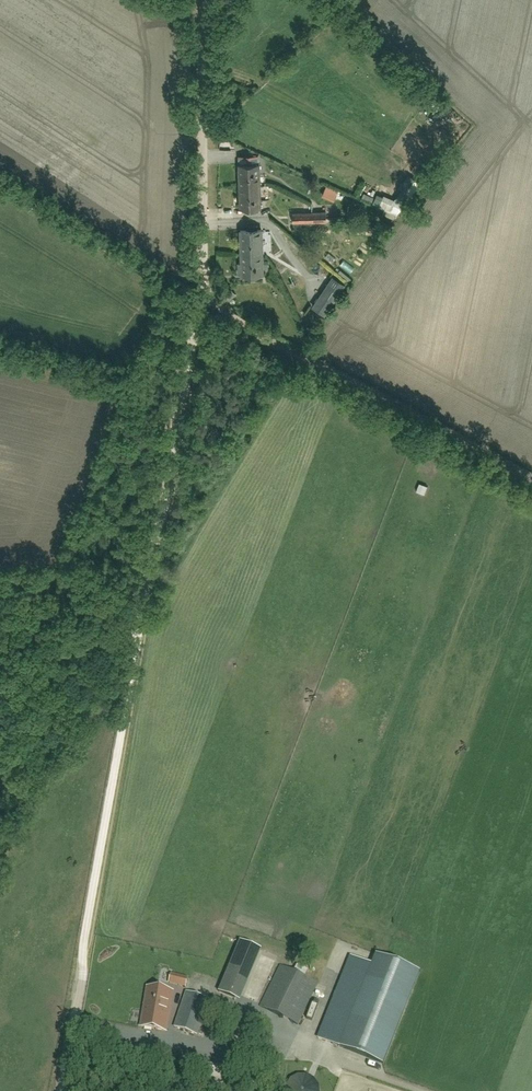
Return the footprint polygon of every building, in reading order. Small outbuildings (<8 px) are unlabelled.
[(239,156),(240,164),(260,163),(260,155),(239,156)] [(240,164),(241,208),(247,207),(259,207),(261,207),(260,163),(240,164)] [(383,195),(378,207),(397,215),(402,204),(383,195)] [(293,212),(294,223),(327,221),(327,210),(293,212)] [(240,229),(240,275),(264,275),(264,229),(240,229)] [(312,305),(326,314),(347,286),(334,276),(312,305)] [(239,942),(218,993),(240,1002),(261,951),(239,942)] [(351,957),(318,1040),(383,1065),(419,972),(376,955),(372,965),(351,957)] [(293,1022),(313,981),(304,977),(308,970),(294,962),(290,970),(280,965),(260,1006),(270,1010),(266,1018),(280,1025),(284,1018),(293,1022)] [(188,978),(171,973),(169,983),(186,988),(188,978)] [(166,1031),(168,1019),(172,991),(148,987),(141,1027),(166,1031)] [(198,1035),(210,1000),(187,992),(175,1027),(198,1035)] [(314,1079),(307,1075),(298,1076),(291,1080),(287,1087),(286,1090),(320,1090),(319,1086),(314,1079)]
